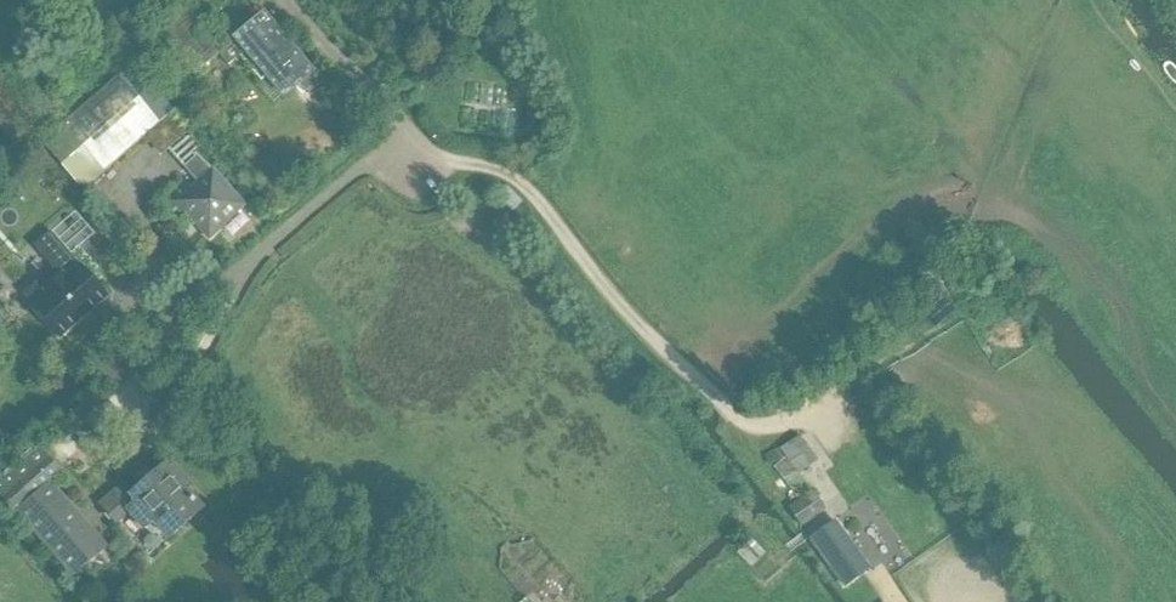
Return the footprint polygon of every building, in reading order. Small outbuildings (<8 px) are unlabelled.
[(179,7),(154,27),(193,75),(218,55),(179,7)] [(223,51),(218,55),(228,66),(233,62),(240,56),(261,81),(267,76),(285,96),(312,72),(263,16),(223,51)] [(118,76),(41,144),(82,191),(160,123),(118,76)] [(185,181),(163,201),(179,218),(188,209),(199,221),(196,224),(210,239),(225,226),(222,222),(242,205),(198,157),(187,168),(203,185),(195,192),(185,181)] [(82,269),(81,267),(80,267),(50,233),(34,247),(53,269),(37,282),(38,283),(23,295),(32,306),(30,308),(59,341),(109,297),(84,268),(82,269)] [(47,480),(60,468),(40,445),(0,480),(0,495),(13,510),(14,509),(18,514),(20,513),(74,574),(106,546),(47,480)] [(799,499),(788,506),(800,523),(823,507),(812,490),(811,491),(797,474),(811,462),(800,447),(787,457),(781,449),(768,460),(799,499)] [(203,509),(187,491),(191,487),(175,469),(171,473),(165,466),(132,495),(124,485),(102,504),(117,521),(130,510),(145,527),(154,519),(170,538),(203,509)] [(835,521),(808,540),(844,589),(871,570),(835,521)] [(751,541),(736,555),(749,569),(764,556),(751,541)]
